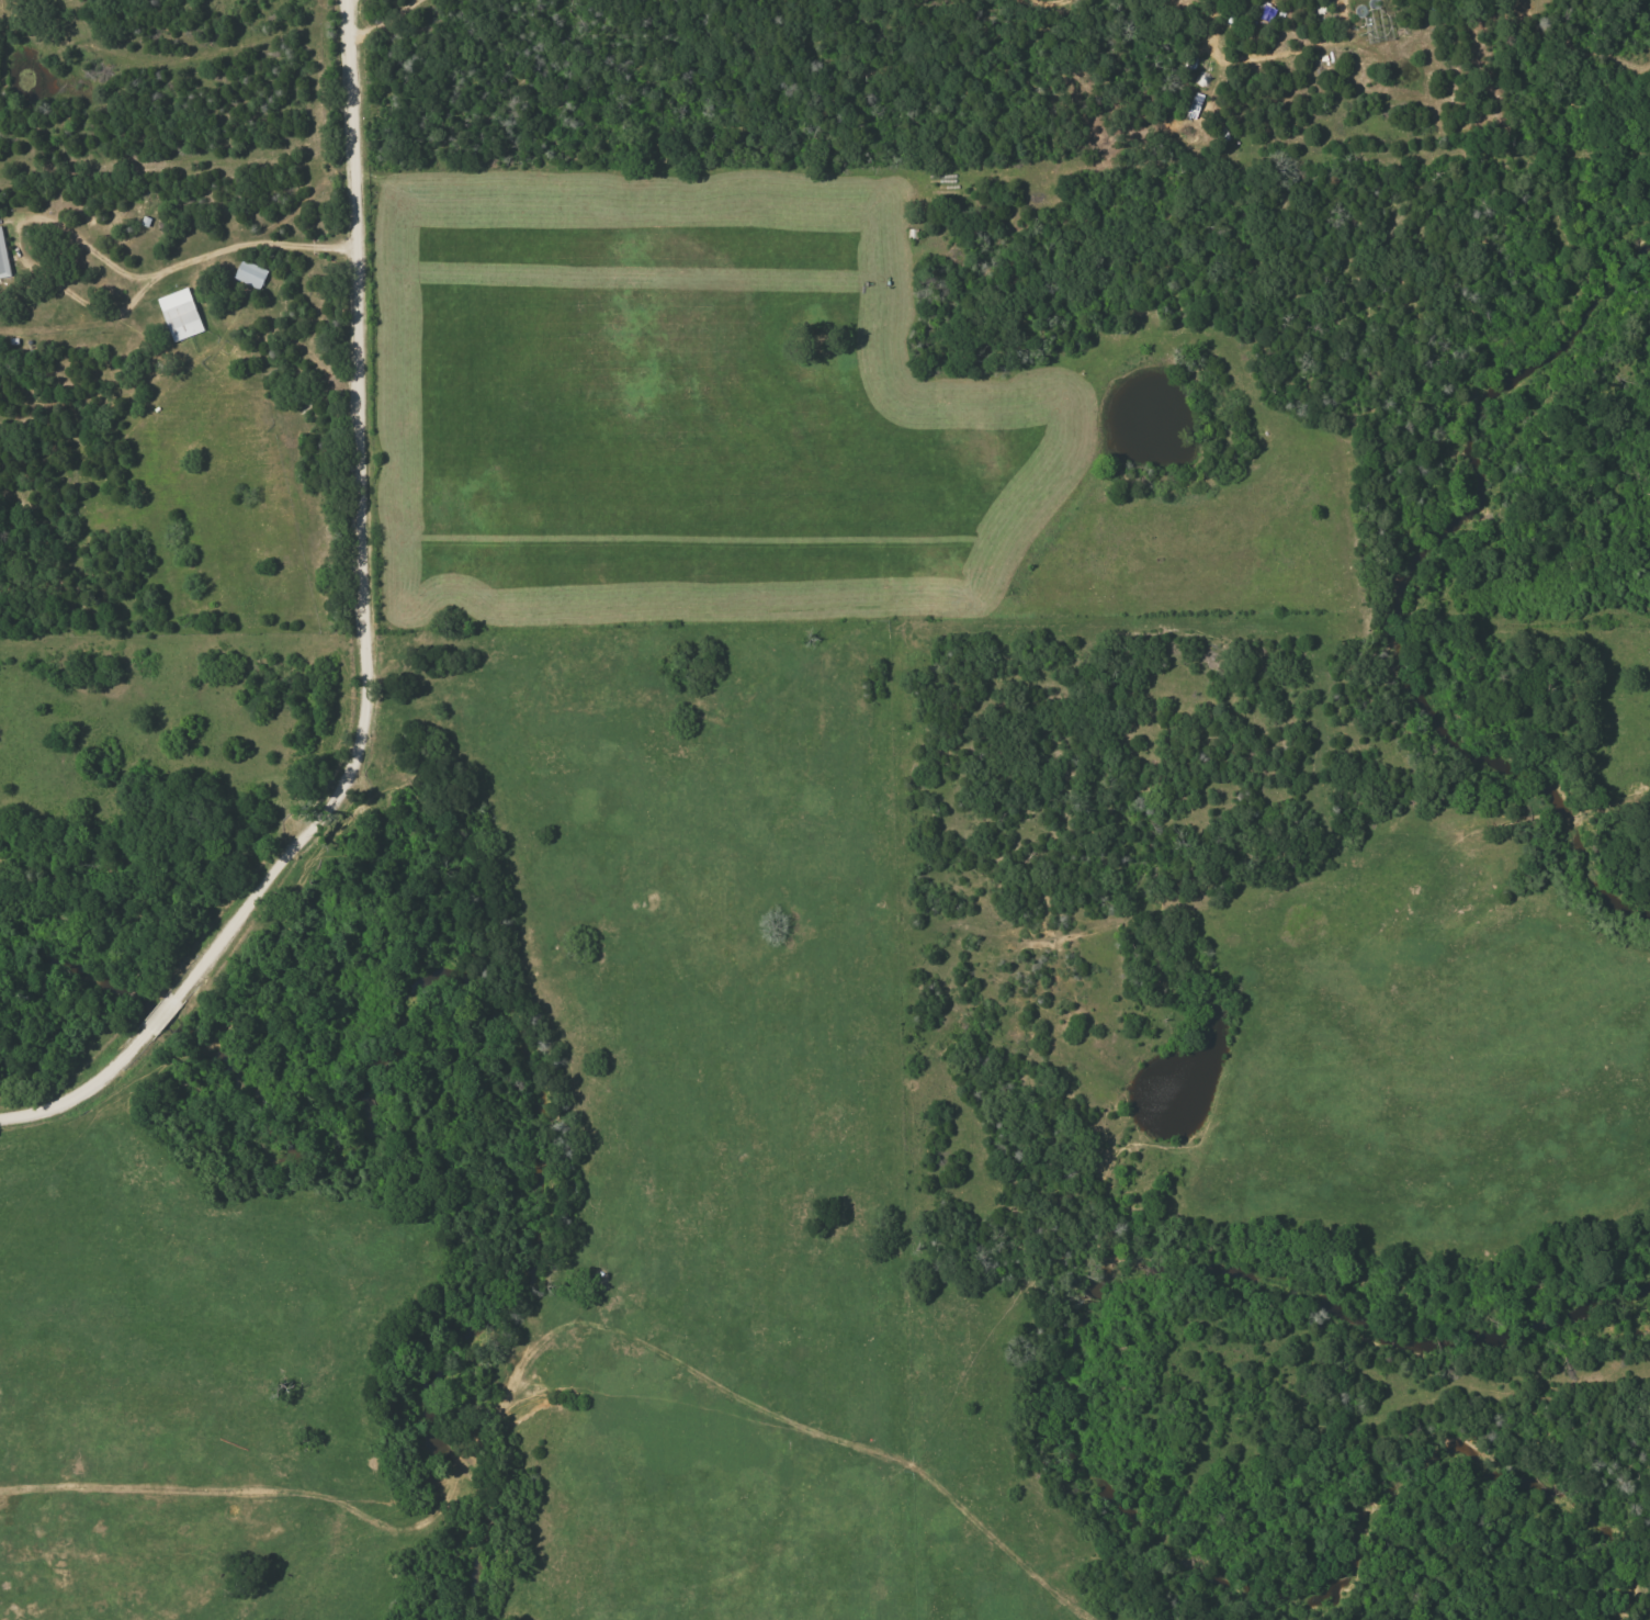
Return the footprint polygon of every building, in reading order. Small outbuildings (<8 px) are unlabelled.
[(267,271),(242,260),(234,278),(259,289),(267,271)] [(201,333),(188,288),(157,298),(170,342),(201,333)]
